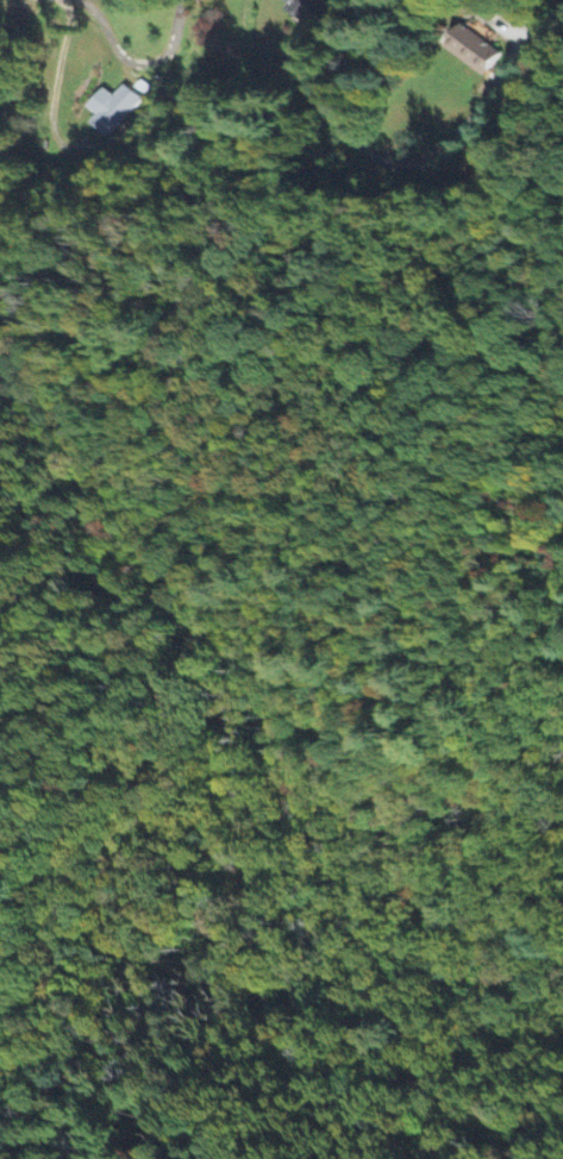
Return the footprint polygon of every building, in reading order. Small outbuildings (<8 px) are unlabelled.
[(308,28),(331,0),(290,0),(283,8),(308,28)] [(453,54),(484,80),(502,58),(466,28),(454,42),(459,47),(453,54)] [(90,109),(98,117),(91,124),(107,140),(142,102),(126,86),(115,98),(107,91),(90,109)]
